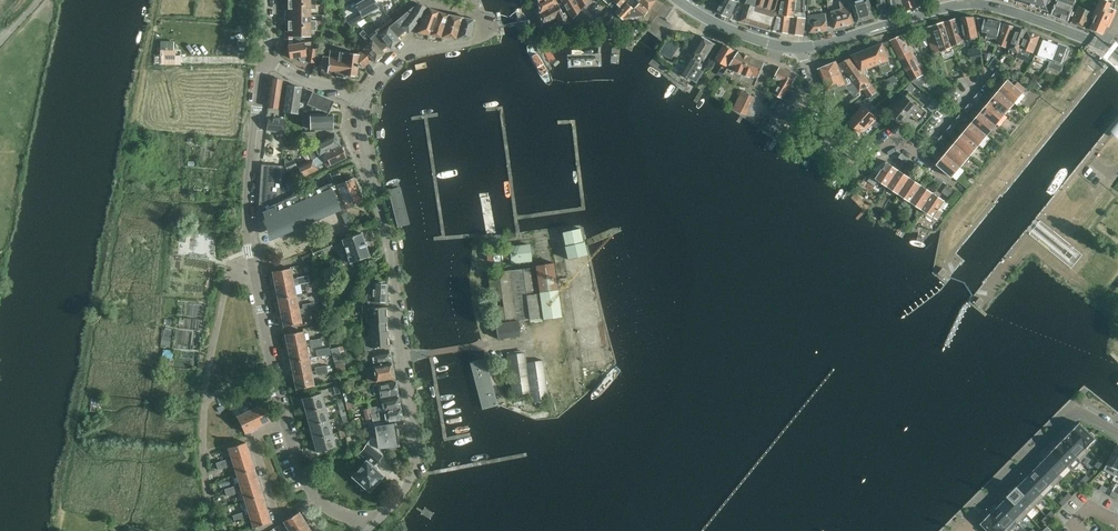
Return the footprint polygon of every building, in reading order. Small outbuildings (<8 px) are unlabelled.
[(373,0),(365,0),(357,4),(359,7),(357,8),(360,14),(347,22),(350,27),(356,23),(370,15),(368,12),(377,7),(373,0)] [(537,2),(539,12),(539,13),(561,2),(560,0),(542,0),(537,2)] [(561,2),(572,19),(580,10),(574,0),(560,0),(561,2)] [(580,10),(589,0),(574,0),(580,10)] [(626,3),(633,8),(638,2),(637,1),(636,0),(633,3),(629,0),(626,3)] [(654,0),(639,0),(638,1),(637,1),(638,2),(647,11),(655,1),(654,0)] [(716,11),(729,17),(738,1),(738,0),(722,0),(716,11)] [(745,3),(746,4),(751,5),(756,8),(775,13),(779,14),(782,0),(747,0),(745,3)] [(779,14),(775,13),(774,16),(775,16),(771,30),(778,32),(803,36),(806,17),(805,0),(782,0),(779,14)] [(831,11),(835,28),(854,23),(849,0),(846,0),(839,1),(841,8),(831,11)] [(857,22),(874,17),(869,0),(859,0),(851,2),(857,22)] [(879,15),(904,9),(902,0),(876,0),(879,15)] [(905,9),(916,6),(914,0),(903,0),(905,9)] [(1016,1),(1048,11),(1053,0),(1016,0),(1016,1)] [(1052,12),(1051,14),(1069,21),(1076,0),(1057,0),(1052,12)] [(1071,22),(1086,29),(1093,12),(1097,4),(1089,0),(1085,8),(1079,6),(1071,22)] [(1090,28),(1098,32),(1103,34),(1107,26),(1108,27),(1109,27),(1117,11),(1115,10),(1116,2),(1111,0),(1104,0),(1103,1),(1090,28)] [(561,2),(539,13),(541,25),(550,20),(552,23),(557,22),(558,24),(569,23),(567,17),(565,12),(567,11),(561,2)] [(638,2),(633,8),(642,17),(647,11),(638,2)] [(626,3),(616,14),(623,20),(642,17),(633,8),(626,3)] [(284,10),(284,15),(310,14),(310,9),(316,9),(316,4),(288,4),(288,10),(284,10)] [(426,7),(416,4),(395,21),(394,22),(392,23),(388,27),(380,33),(378,28),(374,31),(368,35),(368,36),(372,40),(384,53),(400,40),(408,33),(421,16),(426,8),(426,7)] [(746,4),(740,21),(770,30),(770,29),(771,30),(775,16),(774,16),(775,13),(756,8),(751,5),(746,4)] [(428,7),(422,21),(417,32),(429,34),(433,24),(439,11),(428,7)] [(808,11),(808,16),(810,32),(828,30),(826,14),(821,14),(820,9),(818,9),(815,9),(813,11),(808,11)] [(433,24),(429,34),(441,37),(447,15),(439,11),(433,24)] [(310,14),(284,15),(284,20),(288,19),(288,25),(316,25),(316,20),(311,20),(310,14)] [(447,15),(441,37),(456,38),(462,17),(448,15),(447,15)] [(974,16),(961,17),(966,40),(978,37),(974,16)] [(462,17),(456,38),(471,38),(474,20),(462,17)] [(391,18),(378,28),(380,33),(388,27),(392,23),(394,22),(391,18)] [(956,18),(944,21),(953,46),(959,43),(961,48),(966,45),(964,41),(956,18)] [(982,31),(987,32),(986,38),(997,40),(1001,22),(984,19),(978,18),(980,26),(983,27),(982,31)] [(944,21),(925,27),(934,54),(943,51),(946,58),(956,54),(953,46),(944,21)] [(1001,31),(1002,32),(998,44),(1008,48),(1016,27),(1004,23),(1001,31)] [(284,39),(287,39),(292,39),(292,36),(311,36),(311,30),(315,30),(315,31),(321,31),(321,25),(316,25),(288,25),(288,31),(284,31),(284,39)] [(1018,27),(1010,49),(1009,52),(1017,56),(1018,53),(1019,53),(1021,48),(1027,31),(1021,28),(1018,27)] [(372,40),(368,36),(363,30),(359,33),(367,42),(362,46),(363,47),(362,48),(364,50),(374,62),(384,53),(372,40)] [(1021,48),(1019,53),(1020,53),(1018,57),(1029,63),(1031,59),(1033,53),(1040,36),(1027,31),(1021,48)] [(922,32),(916,35),(919,41),(922,47),(927,45),(925,39),(922,32)] [(902,35),(890,40),(912,81),(920,87),(924,84),(925,79),(923,75),(902,35)] [(1059,43),(1042,36),(1035,55),(1033,61),(1048,67),(1050,61),(1053,62),(1059,43)] [(703,37),(692,54),(695,56),(704,61),(715,44),(703,37)] [(660,52),(671,59),(679,47),(668,40),(660,52)] [(160,42),(160,50),(173,50),(173,41),(160,41),(160,42)] [(304,42),(288,45),(291,59),(300,57),(300,61),(310,62),(310,63),(314,63),(315,55),(316,51),(305,50),(304,42)] [(883,43),(873,47),(879,64),(881,69),(883,73),(891,70),(888,61),(890,60),(885,48),(883,43)] [(1059,43),(1053,62),(1050,61),(1048,67),(1061,73),(1070,49),(1070,47),(1059,43)] [(724,44),(723,44),(715,59),(723,64),(719,72),(720,72),(724,73),(728,67),(729,65),(739,51),(724,44)] [(982,56),(981,46),(968,48),(970,57),(982,56)] [(873,47),(863,50),(870,68),(879,64),(873,47)] [(175,50),(173,50),(160,50),(160,65),(180,65),(180,56),(175,56),(175,50)] [(320,72),(327,73),(336,74),(336,76),(345,78),(346,75),(356,76),(357,67),(363,68),(372,59),(364,50),(360,54),(339,52),(329,51),(329,56),(322,56),(320,72)] [(728,67),(724,73),(742,81),(752,55),(739,50),(739,51),(729,65),(728,67)] [(851,55),(852,57),(861,71),(862,71),(865,75),(868,74),(868,73),(867,69),(870,68),(863,50),(851,55)] [(536,51),(530,55),(541,75),(547,71),(536,51)] [(752,55),(742,81),(755,86),(758,77),(759,78),(765,61),(752,55)] [(695,56),(694,58),(691,56),(681,73),(697,82),(704,71),(700,69),(703,64),(704,61),(695,56)] [(839,63),(837,64),(845,83),(846,84),(847,88),(855,85),(860,92),(862,90),(868,97),(862,101),(865,103),(869,100),(870,101),(872,99),(878,94),(877,92),(872,85),(868,79),(865,75),(862,71),(861,71),(852,57),(839,63)] [(995,57),(988,67),(993,70),(997,64),(1000,61),(995,57)] [(836,61),(818,68),(827,91),(834,89),(835,93),(847,88),(846,84),(845,83),(837,64),(836,61)] [(778,96),(771,107),(775,110),(781,101),(783,99),(789,90),(788,90),(791,86),(797,75),(780,68),(774,78),(780,81),(774,93),(778,96)] [(997,70),(991,77),(994,80),(1000,73),(997,70)] [(884,81),(881,83),(885,89),(898,81),(894,75),(892,76),(884,81)] [(1032,76),(1027,80),(1032,86),(1037,81),(1032,76)] [(267,107),(278,108),(278,104),(282,105),(283,95),(280,94),(282,80),(272,78),(267,107)] [(1008,79),(999,90),(1014,103),(1023,92),(1026,88),(1018,82),(1015,85),(1008,79)] [(988,81),(982,88),(985,91),(991,84),(988,81)] [(1037,81),(1032,86),(1039,92),(1043,87),(1037,81)] [(301,87),(287,85),(283,111),(297,113),(301,87)] [(773,115),(770,119),(782,127),(786,122),(794,127),(802,115),(795,110),(802,99),(789,90),(783,99),(781,101),(775,110),(772,114),(773,115)] [(1005,114),(1014,103),(999,90),(990,101),(1005,114)] [(309,98),(307,104),(321,110),(328,113),(334,101),(312,91),(311,93),(309,93),(308,97),(309,98)] [(741,91),(733,109),(747,115),(756,97),(749,94),(741,91)] [(979,91),(973,99),(976,102),(983,94),(979,91)] [(893,101),(887,108),(892,111),(891,112),(892,113),(893,115),(895,117),(898,117),(904,122),(910,115),(919,122),(927,112),(922,107),(924,104),(916,97),(909,92),(905,96),(905,95),(904,96),(897,105),(893,101)] [(941,105),(947,110),(952,103),(946,98),(941,105)] [(858,99),(849,108),(853,113),(863,104),(858,99)] [(940,104),(935,100),(928,108),(933,112),(940,104)] [(990,101),(981,111),(997,124),(1005,114),(990,101)] [(970,102),(964,109),(967,112),(974,105),(970,102)] [(849,121),(850,122),(850,125),(853,127),(856,127),(862,133),(871,123),(876,127),(885,117),(876,110),(874,110),(871,112),(864,106),(849,121)] [(981,111),(972,122),(988,135),(997,124),(981,111)] [(961,112),(955,120),(959,122),(965,115),(961,112)] [(332,114),(310,114),(310,130),(332,130),(332,114)] [(284,119),(268,116),(266,131),(282,133),(284,119)] [(972,122),(963,132),(979,145),(988,135),(972,122)] [(952,123),(946,130),(950,133),(956,126),(952,123)] [(315,138),(315,131),(302,132),(305,141),(315,138)] [(963,132),(955,143),(970,156),(979,145),(963,132)] [(943,133),(937,141),(941,144),(947,136),(943,133)] [(313,145),(306,148),(312,160),(313,159),(313,160),(313,159),(318,157),(324,154),(324,153),(340,146),(335,134),(312,145),(313,145)] [(955,143),(946,153),(961,166),(970,156),(955,143)] [(935,144),(929,151),(932,154),(938,147),(935,144)] [(318,157),(313,159),(316,166),(324,162),(327,167),(346,158),(340,146),(324,153),(324,154),(318,157)] [(909,158),(901,153),(899,157),(906,163),(909,158)] [(946,153),(936,165),(952,178),(961,166),(946,153)] [(282,174),(296,167),(293,159),(289,161),(285,158),(284,166),(282,166),(282,174)] [(312,160),(298,166),(303,176),(317,169),(316,166),(313,159),(313,160),(313,159),(312,160)] [(878,174),(876,178),(878,180),(888,186),(899,170),(887,161),(886,163),(878,174)] [(912,161),(910,165),(918,170),(920,166),(912,161)] [(885,162),(875,168),(878,174),(886,163),(885,162)] [(281,168),(261,167),(258,211),(259,211),(263,209),(264,211),(263,212),(269,238),(339,208),(338,205),(343,203),(334,181),(315,189),(315,187),(317,186),(317,185),(280,201),(282,174),(282,166),(282,165),(281,168)] [(924,169),(921,172),(929,178),(932,174),(924,169)] [(341,176),(338,170),(326,175),(329,181),(341,176)] [(899,170),(888,186),(899,194),(910,177),(899,170)] [(871,175),(867,181),(875,186),(878,180),(876,178),(871,175)] [(943,181),(935,176),(933,180),(941,185),(943,181)] [(910,177),(899,194),(910,201),(922,185),(910,177)] [(343,203),(346,208),(363,200),(353,178),(336,185),(335,181),(334,181),(343,203)] [(291,183),(284,186),(284,196),(295,191),(291,183)] [(947,184),(942,192),(949,197),(955,189),(951,187),(947,184)] [(922,185),(910,201),(922,209),(933,192),(922,185)] [(400,191),(390,194),(398,226),(409,223),(400,191)] [(933,192),(922,209),(934,217),(938,220),(943,211),(940,208),(945,200),(933,192)] [(1082,255),(1035,217),(1033,220),(1077,255),(1070,264),(1026,228),(1024,231),(1071,269),(1082,255)] [(579,228),(562,232),(565,247),(564,247),(568,261),(587,255),(583,242),(582,242),(579,228)] [(344,263),(368,255),(361,233),(342,240),(347,254),(341,255),(344,263)] [(311,249),(312,253),(314,256),(333,249),(330,241),(311,249)] [(486,250),(487,261),(510,259),(511,263),(532,261),(530,244),(509,246),(509,248),(486,250)] [(535,267),(542,317),(542,319),(561,316),(553,263),(535,266),(535,267)] [(290,268),(272,272),(275,285),(309,279),(308,275),(297,277),(295,267),(290,268)] [(542,317),(535,267),(488,273),(495,324),(521,320),(542,317)] [(938,273),(942,276),(947,271),(943,268),(938,273)] [(333,281),(330,270),(323,272),(326,283),(333,281)] [(309,279),(275,285),(277,299),(296,295),(294,285),(310,282),(309,279)] [(369,288),(362,305),(368,305),(368,304),(382,304),(382,302),(386,302),(387,284),(383,284),(377,283),(373,283),(372,288),(369,288)] [(296,295),(277,299),(280,313),(299,309),(296,295)] [(983,301),(979,298),(975,303),(979,306),(983,301)] [(368,305),(362,305),(362,306),(362,313),(368,312),(369,319),(371,319),(372,328),(387,327),(387,322),(386,307),(381,307),(380,305),(382,305),(382,304),(368,304),(368,305)] [(299,309),(280,313),(283,326),(301,323),(300,314),(304,313),(303,312),(315,309),(314,306),(303,308),(299,309)] [(523,334),(521,320),(495,324),(497,339),(520,335),(523,334)] [(387,331),(387,327),(372,328),(372,336),(370,336),(370,343),(364,344),(364,350),(371,350),(371,347),(388,347),(388,331),(387,331)] [(287,348),(306,345),(310,344),(322,342),(321,338),(309,340),(309,341),(305,342),(303,331),(285,334),(287,348)] [(161,336),(160,344),(169,346),(170,337),(161,336)] [(306,345),(287,348),(290,362),(308,358),(306,348),(310,347),(311,348),(322,345),(322,342),(310,344),(306,345)] [(339,347),(331,349),(330,349),(333,363),(334,363),(344,361),(344,360),(343,355),(341,356),(340,349),(339,347)] [(507,355),(513,395),(530,393),(531,403),(548,401),(542,360),(526,362),(524,352),(524,350),(506,352),(507,355)] [(173,351),(164,351),(163,356),(165,359),(173,359),(173,351)] [(389,351),(371,354),(364,356),(365,362),(372,361),(373,363),(373,365),(373,366),(392,363),(389,351)] [(483,356),(472,359),(484,405),(496,402),(483,356)] [(308,358),(290,362),(293,375),(327,369),(327,365),(315,367),(315,365),(310,366),(308,358)] [(344,361),(334,363),(337,372),(346,370),(344,361)] [(373,365),(365,367),(368,383),(375,382),(394,378),(394,373),(392,363),(373,366),(373,365)] [(327,369),(293,375),(296,389),(314,386),(312,378),(316,377),(316,375),(323,373),(328,373),(327,369)] [(396,381),(378,384),(372,386),(374,394),(379,393),(380,398),(398,395),(396,381)] [(321,393),(301,398),(305,412),(325,407),(321,393)] [(245,394),(242,396),(247,407),(251,405),(245,394)] [(247,407),(242,396),(239,397),(244,408),(247,407)] [(398,397),(381,400),(382,406),(377,408),(376,406),(368,408),(370,414),(400,408),(398,397)] [(262,404),(249,410),(257,427),(270,421),(262,404)] [(325,407),(305,412),(309,425),(329,420),(325,407)] [(370,414),(368,408),(363,409),(366,420),(371,419),(370,414)] [(400,408),(370,414),(371,419),(372,421),(374,426),(381,425),(379,417),(384,416),(385,422),(403,419),(400,408)] [(249,410),(236,416),(245,433),(257,427),(249,410)] [(329,420),(309,425),(312,439),(332,433),(329,420)] [(381,425),(374,426),(376,438),(397,435),(395,422),(381,425)] [(1079,423),(1070,432),(1086,448),(1096,439),(1079,423)] [(1070,432),(1061,441),(1080,460),(1089,451),(1086,448),(1070,432)] [(332,433),(312,439),(316,452),(336,447),(332,433)] [(371,436),(366,444),(374,449),(376,450),(382,455),(383,455),(382,452),(381,448),(399,446),(397,435),(376,438),(371,436)] [(1061,441),(1052,450),(1053,451),(1068,465),(1073,470),(1081,461),(1080,460),(1061,441)] [(246,442),(228,448),(232,461),(250,456),(246,442)] [(366,444),(359,453),(367,459),(366,460),(372,466),(382,456),(369,446),(366,444)] [(1104,469),(1115,475),(1116,473),(1117,469),(1117,444),(1104,469)] [(1044,460),(1059,474),(1068,465),(1053,451),(1044,460)] [(250,456),(232,461),(228,462),(217,466),(218,470),(229,466),(229,468),(234,466),(236,474),(254,469),(250,456)] [(366,460),(352,476),(369,491),(377,483),(381,482),(382,480),(382,476),(383,475),(372,466),(366,460)] [(1044,460),(1035,469),(1054,487),(1062,478),(1059,474),(1044,460)] [(254,469),(236,474),(240,488),(258,482),(254,469)] [(1035,469),(1027,478),(1045,496),(1054,487),(1035,469)] [(1018,487),(1036,505),(1045,496),(1027,478),(1018,487)] [(258,482),(240,488),(245,501),(263,495),(258,482)] [(1017,486),(1008,495),(1027,514),(1036,505),(1018,487),(1017,486)] [(263,495),(245,501),(249,514),(267,509),(263,495)] [(1000,505),(1018,523),(1027,514),(1009,496),(1000,505)] [(991,514),(1006,530),(1008,530),(1010,530),(1018,523),(1000,505),(991,514)] [(267,509),(249,514),(253,528),(271,522),(267,509)] [(283,522),(289,530),(295,530),(306,524),(299,512),(283,522)] [(981,523),(989,530),(1005,530),(1006,530),(991,514),(990,513),(981,523)]
